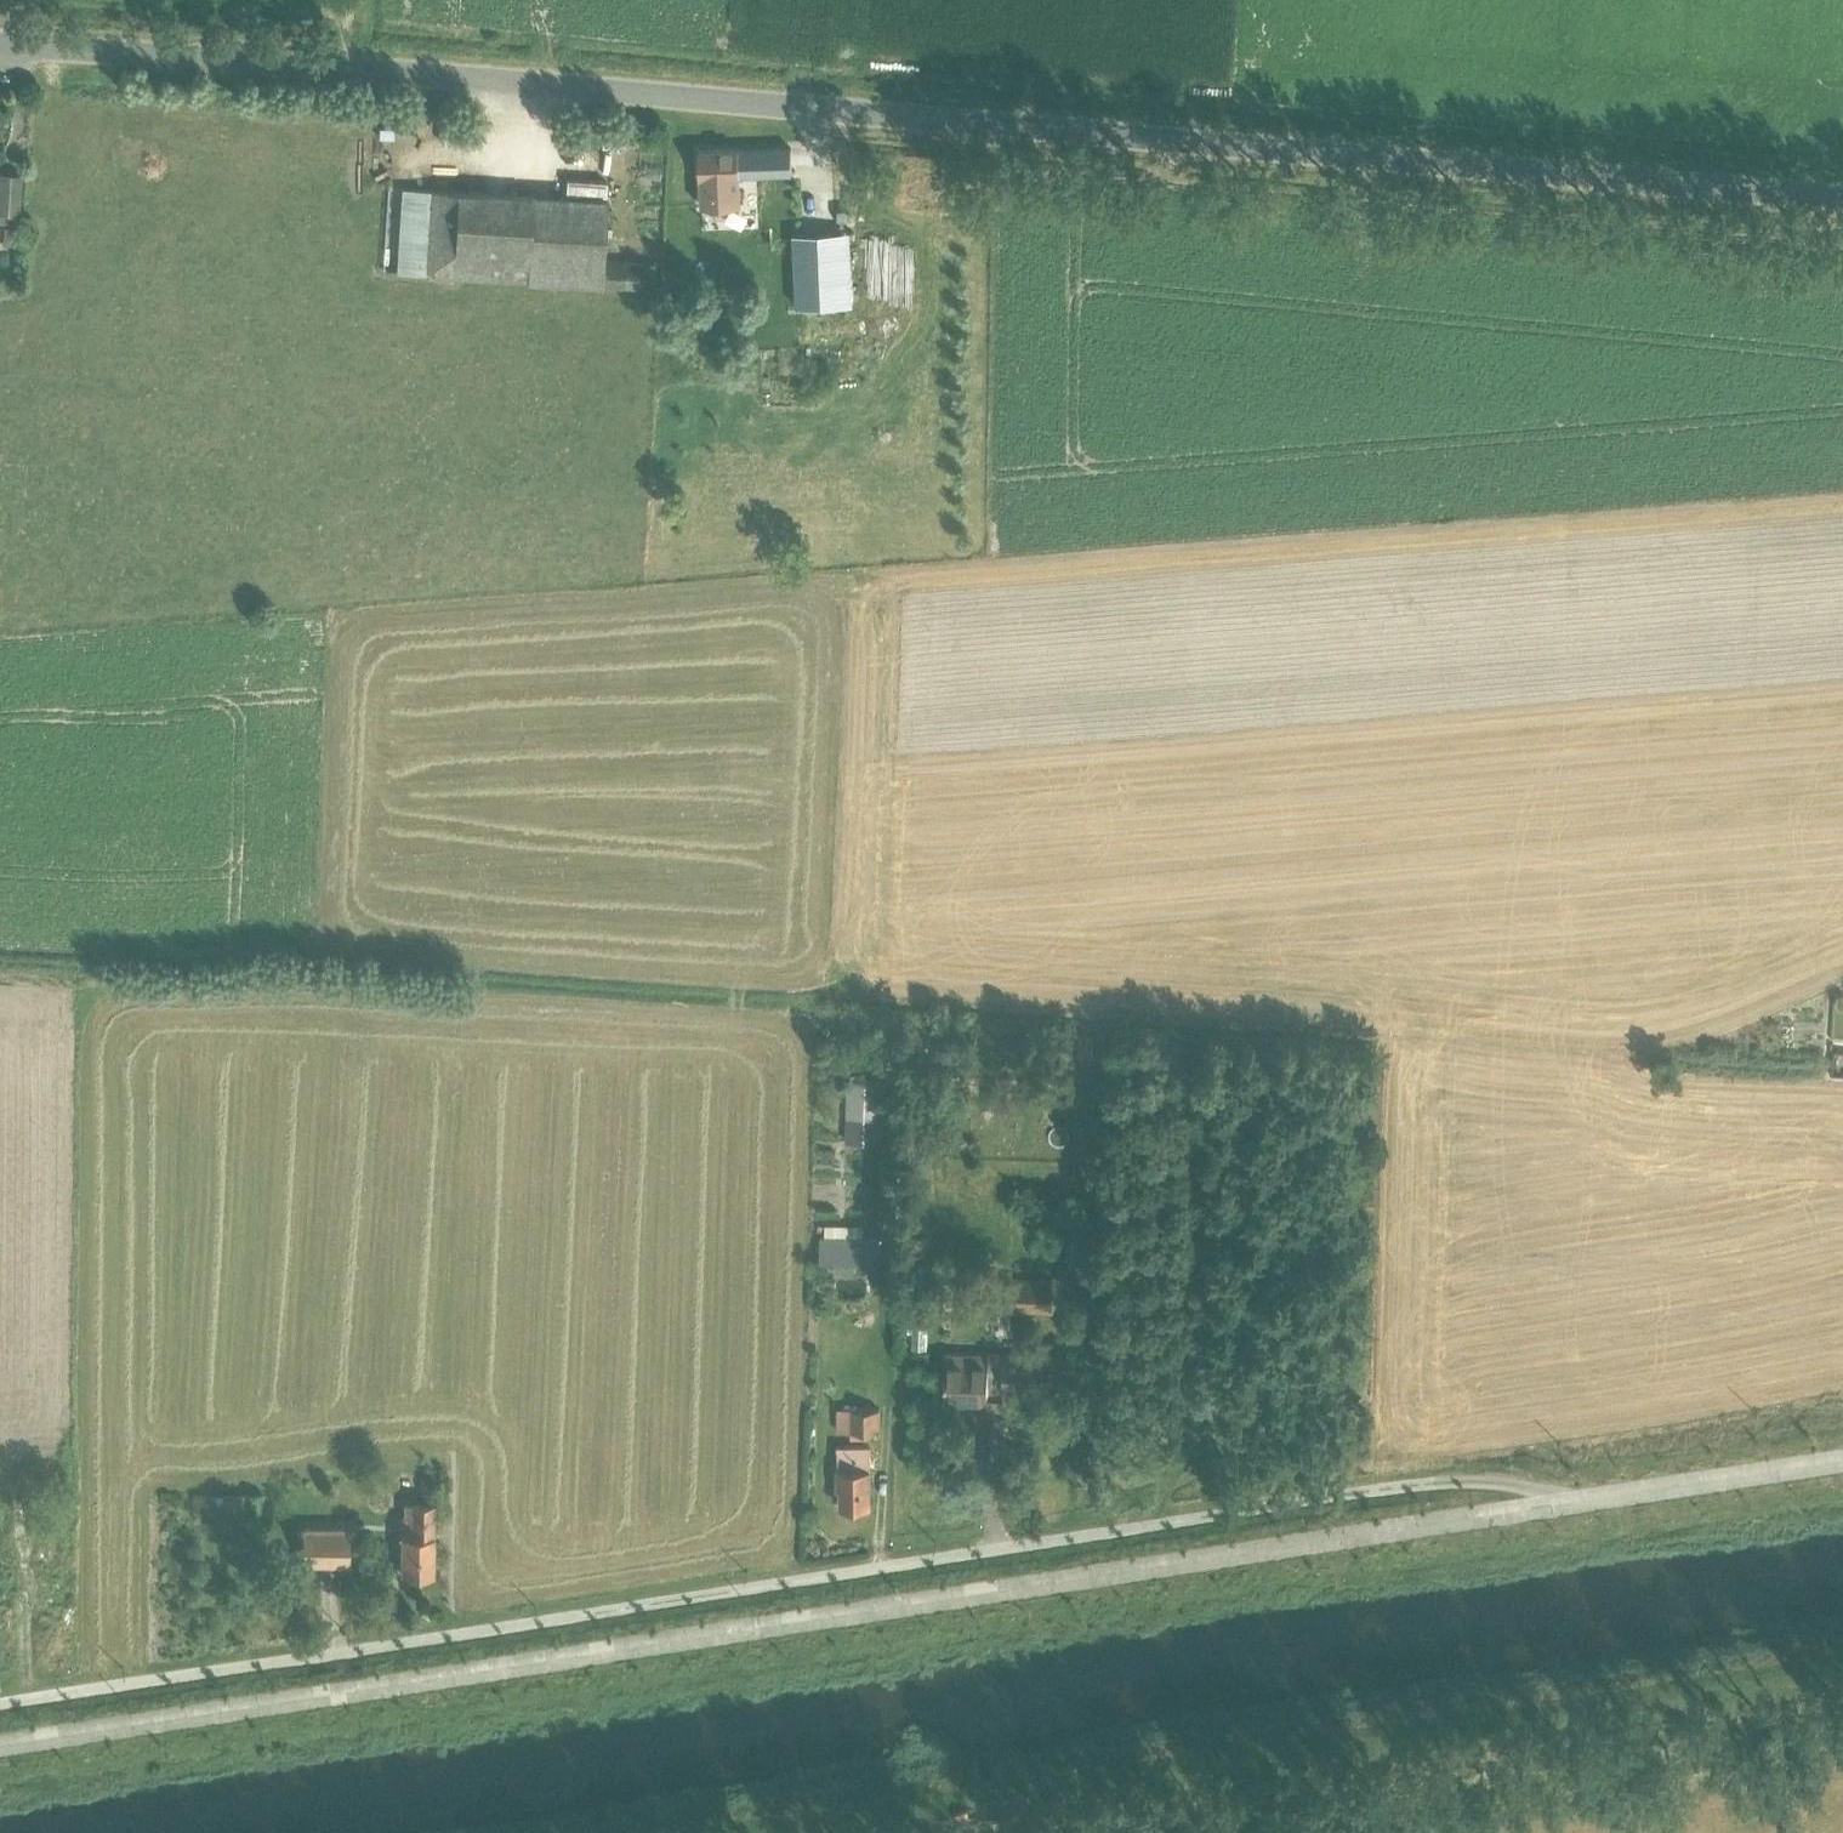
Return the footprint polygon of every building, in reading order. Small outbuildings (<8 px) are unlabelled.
[(723,187),(723,176),(792,174),(791,148),(736,150),(736,133),(703,134),(704,150),(699,151),(700,161),(695,161),(695,173),(702,173),(702,177),(707,177),(707,188),(701,188),(703,218),(730,216),(728,186),(723,187)] [(340,139),(341,178),(386,177),(384,138),(340,139)] [(21,175),(0,173),(0,213),(18,214),(21,175)] [(601,260),(605,200),(430,189),(425,274),(651,288),(652,264),(601,260)] [(17,224),(18,214),(0,213),(0,222),(17,224)] [(5,227),(3,246),(14,247),(14,242),(19,242),(20,233),(15,233),(15,228),(5,227)] [(845,230),(794,232),(796,302),(848,300),(845,230)] [(848,1079),(846,1140),(883,1142),(884,1080),(879,1080),(880,1074),(852,1072),(852,1079),(848,1079)] [(845,1192),(845,1201),(873,1201),(872,1191),(845,1192)] [(924,1234),(912,1246),(922,1256),(934,1244),(924,1234)] [(828,1236),(827,1263),(883,1265),(884,1238),(828,1236)] [(1054,1279),(1011,1277),(1010,1310),(1053,1311),(1054,1279)] [(989,1352),(946,1351),(945,1398),(1004,1399),(1005,1390),(1063,1390),(1064,1353),(1052,1353),(1045,1353),(1046,1336),(1029,1336),(1028,1351),(1004,1351),(1004,1349),(989,1349),(989,1352)] [(881,1408),(838,1407),(837,1430),(851,1430),(851,1437),(871,1437),(871,1430),(881,1430),(881,1408)] [(871,1445),(837,1445),(838,1488),(841,1488),(841,1506),(872,1505),(871,1445)] [(861,1482),(832,1481),(830,1520),(860,1521),(861,1482)] [(438,1493),(402,1493),(402,1569),(438,1569),(438,1493)] [(215,1498),(211,1532),(254,1538),(258,1504),(215,1498)] [(347,1517),(295,1517),(295,1564),(347,1564),(347,1517)]
